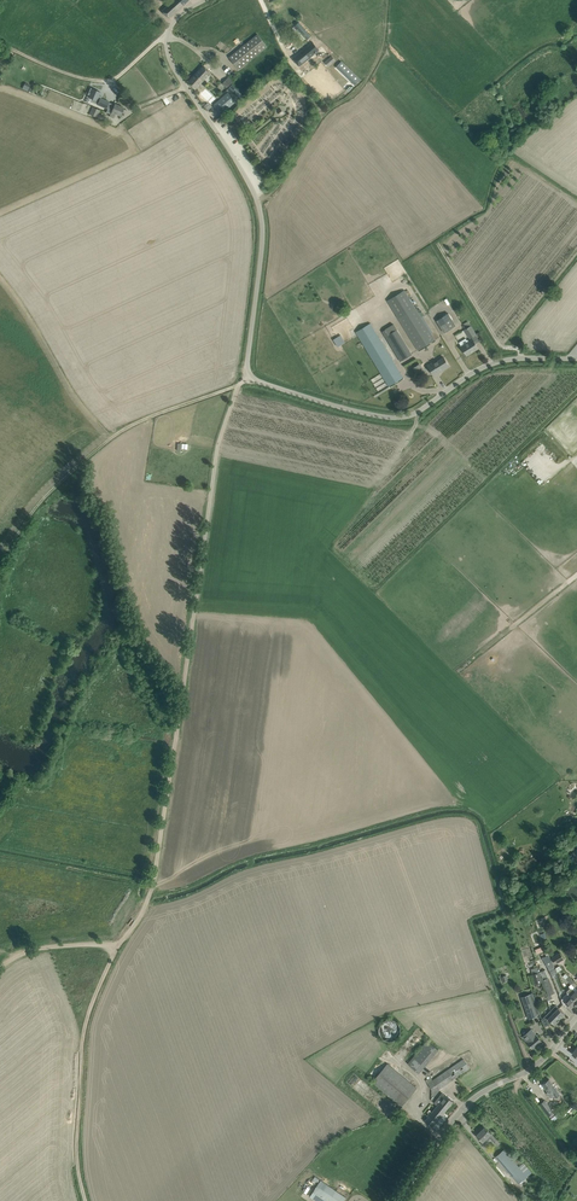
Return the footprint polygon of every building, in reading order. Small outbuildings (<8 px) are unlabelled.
[(168,18),(183,5),(178,0),(173,0),(162,11),(168,18)] [(299,22),(295,25),(307,40),(311,37),(299,22)] [(229,57),(239,69),(267,47),(257,34),(229,57)] [(297,55),(293,58),(294,60),(299,66),(305,61),(315,54),(319,50),(313,42),(304,49),(301,52),(299,53),(297,55)] [(332,56),(325,62),(329,67),(336,60),(332,56)] [(195,74),(203,82),(211,73),(203,65),(195,74)] [(195,74),(188,82),(195,89),(203,82),(195,74)] [(229,76),(222,83),(226,88),(234,80),(229,76)] [(91,88),(88,94),(89,95),(92,96),(90,101),(91,102),(98,105),(102,106),(106,108),(109,102),(101,98),(101,96),(99,95),(100,92),(91,88)] [(214,105),(221,114),(236,101),(228,92),(214,105)] [(124,108),(115,104),(112,111),(110,116),(113,118),(114,114),(113,114),(114,113),(120,115),(124,108)] [(93,106),(90,113),(97,116),(100,110),(93,106)] [(405,290),(387,301),(398,318),(418,350),(436,340),(413,303),(405,290)] [(448,313),(437,320),(444,333),(456,326),(448,313)] [(467,321),(462,324),(463,325),(463,326),(465,329),(466,332),(467,333),(470,338),(472,337),(476,335),(473,330),(472,328),(467,321)] [(356,332),(386,381),(389,386),(403,378),(370,323),(356,332)] [(384,329),(382,331),(385,337),(401,361),(412,354),(397,329),(397,330),(393,324),(392,325),(384,329)] [(344,338),(342,334),(333,339),(338,346),(344,342),(342,339),(344,338)] [(469,342),(469,341),(468,339),(467,340),(466,338),(459,342),(461,347),(467,355),(478,348),(473,339),(469,342)] [(444,357),(439,361),(433,364),(432,363),(428,366),(431,371),(434,376),(449,366),(444,357)] [(419,364),(414,367),(418,374),(423,371),(419,364)] [(560,952),(551,957),(552,958),(550,959),(552,963),(554,965),(564,959),(560,952)] [(554,969),(552,963),(550,959),(549,955),(546,956),(542,958),(548,968),(549,971),(554,969)] [(542,982),(539,972),(537,967),(531,969),(536,984),(542,982)] [(545,970),(539,972),(542,982),(547,993),(548,996),(551,995),(555,993),(545,970)] [(576,992),(572,988),(571,989),(569,986),(565,990),(568,992),(568,993),(572,996),(576,1001),(576,990),(576,992)] [(572,996),(568,993),(568,992),(561,999),(563,1004),(566,1008),(569,1005),(571,1007),(575,1004),(575,1005),(576,1003),(576,1001),(572,996)] [(531,999),(523,1002),(528,1015),(530,1014),(532,1018),(537,1016),(537,1015),(540,1014),(533,993),(529,994),(531,999)] [(565,1014),(561,1010),(556,1005),(550,1010),(560,1020),(565,1014)] [(560,1020),(550,1010),(545,1016),(554,1025),(560,1020)] [(523,1038),(528,1043),(532,1048),(541,1040),(532,1029),(529,1031),(530,1032),(523,1038)] [(429,1040),(409,1063),(420,1073),(440,1049),(429,1040)] [(470,1068),(466,1063),(464,1059),(433,1080),(430,1077),(426,1080),(432,1090),(437,1086),(439,1089),(470,1068)] [(371,1082),(401,1107),(417,1088),(387,1063),(371,1082)] [(550,1098),(554,1095),(556,1097),(560,1095),(549,1079),(542,1084),(548,1092),(546,1093),(550,1098)] [(442,1093),(438,1098),(434,1103),(437,1106),(425,1121),(432,1127),(453,1101),(446,1095),(445,1096),(442,1093)] [(548,1116),(553,1112),(544,1100),(539,1104),(548,1116)] [(553,1121),(561,1115),(558,1112),(551,1118),(553,1121)] [(485,1144),(486,1143),(485,1143),(490,1139),(494,1143),(497,1140),(491,1133),(485,1127),(477,1135),(483,1141),(485,1144)] [(508,1154),(499,1162),(518,1184),(532,1172),(524,1162),(519,1166),(508,1154)] [(310,1197),(316,1200),(344,1200),(346,1197),(321,1180),(310,1197)]
